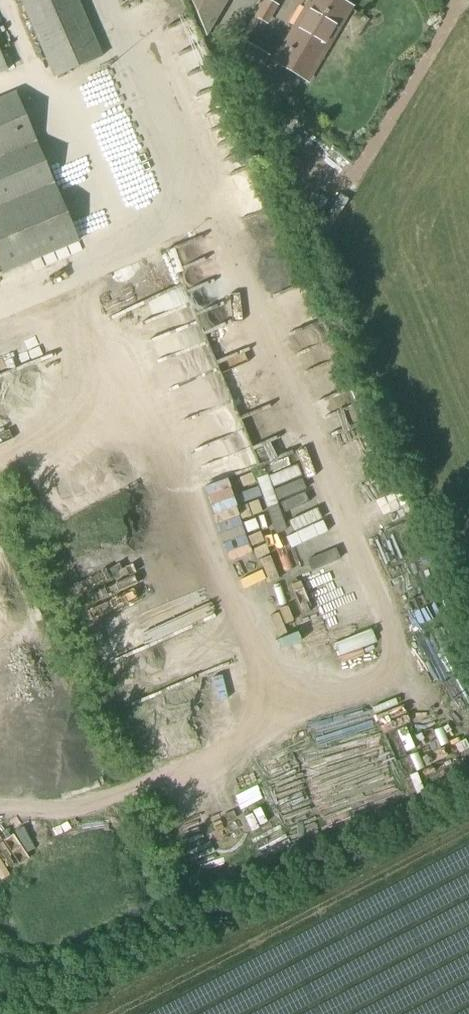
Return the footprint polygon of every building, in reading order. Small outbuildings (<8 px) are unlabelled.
[(103,57),(79,0),(25,0),(20,2),(53,78),(103,57)] [(205,35),(226,0),(190,0),(205,35)] [(276,0),(267,21),(277,25),(286,5),(276,0)] [(339,0),(306,0),(303,5),(305,8),(274,62),(308,81),(351,7),(339,0)] [(236,38),(224,58),(256,77),(268,56),(236,38)] [(80,242),(16,92),(0,98),(0,269),(2,274),(80,242)] [(236,317),(233,300),(211,304),(214,321),(236,317)] [(218,323),(222,348),(232,346),(229,322),(218,323)] [(282,483),(305,475),(299,458),(276,466),(282,483)] [(352,525),(407,504),(397,477),(342,498),(352,525)] [(285,495),(297,525),(320,517),(308,487),(285,495)] [(235,496),(232,505),(250,510),(252,501),(235,496)] [(279,567),(305,560),(297,529),(271,535),(279,567)] [(392,540),(378,550),(385,560),(399,551),(392,540)] [(415,580),(427,599),(442,590),(430,570),(415,580)] [(331,593),(356,584),(352,573),(327,582),(331,593)] [(357,585),(334,595),(338,605),(361,595),(357,585)] [(395,639),(433,622),(424,602),(358,632),(369,656),(397,643),(395,639)] [(167,630),(190,615),(184,605),(160,619),(167,630)] [(347,618),(322,626),(326,636),(350,629),(347,618)]
